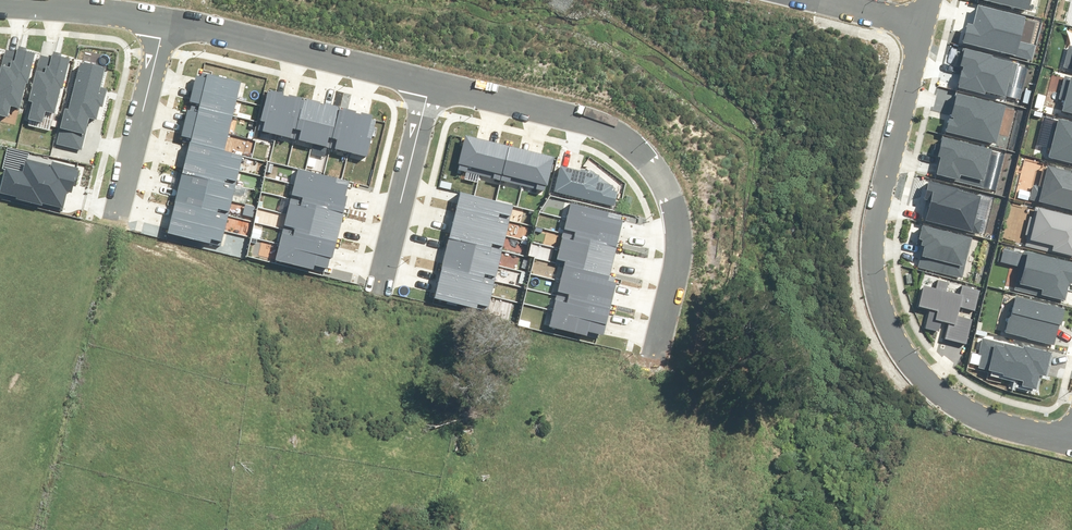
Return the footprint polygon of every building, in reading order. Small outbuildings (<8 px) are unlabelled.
[(1028,10),(1031,0),(989,0),(1028,10)] [(962,43),(1033,61),(1037,45),(1020,41),(1027,16),(978,4),(973,26),(967,24),(962,43)] [(1069,45),(1064,66),(1071,68),(1071,46),(1069,45)] [(8,117),(10,106),(20,108),(26,84),(28,84),(35,54),(26,51),(26,49),(18,47),(17,53),(6,50),(0,74),(0,115),(8,117)] [(986,91),(1004,95),(1007,86),(1015,88),(1021,65),(992,58),(993,55),(965,48),(961,66),(963,66),(958,87),(985,94),(986,91)] [(28,119),(42,122),(45,111),(55,113),(61,89),(62,89),(70,59),(61,56),(61,54),(53,52),(52,58),(41,55),(29,100),(33,101),(28,119)] [(57,144),(81,150),(89,118),(96,120),(100,107),(103,108),(108,89),(100,87),(105,68),(102,68),(103,66),(84,62),(83,63),(80,63),(69,110),(65,109),(57,144)] [(193,87),(237,98),(241,81),(202,72),(201,76),(197,75),(193,87)] [(1064,74),(1058,99),(1066,101),(1064,109),(1071,111),(1071,77),(1064,74)] [(199,107),(233,115),(237,98),(193,87),(190,101),(200,103),(199,107)] [(276,135),(286,95),(283,95),(283,93),(271,90),(270,92),(267,91),(258,130),(276,135)] [(946,131),(998,144),(1008,105),(957,92),(951,117),(953,118),(952,121),(948,120),(946,131)] [(276,135),(295,139),(304,100),(302,100),(302,98),(289,95),(289,96),(286,95),(276,135)] [(295,139),(313,143),(323,104),(320,104),(321,102),(307,98),(306,101),(304,100),(295,139)] [(331,148),(341,109),(338,109),(339,107),(325,103),(325,105),(323,104),(313,143),(331,148)] [(184,125),(228,135),(233,115),(199,107),(198,112),(187,110),(184,125)] [(348,152),(357,113),(356,113),(357,111),(343,107),(343,110),(341,109),(331,148),(348,152)] [(357,113),(348,152),(367,156),(376,120),(372,119),(373,115),(361,112),(361,114),(357,113)] [(1059,120),(1050,157),(1071,162),(1071,123),(1059,120)] [(190,142),(224,151),(228,135),(184,125),(181,136),(191,138),(190,142)] [(479,175),(487,141),(465,135),(458,164),(460,164),(458,170),(479,175)] [(1007,155),(942,138),(938,155),(942,156),(936,176),(996,193),(1007,155)] [(501,180),(510,146),(487,141),(479,175),(501,180)] [(186,158),(239,171),(243,155),(224,151),(190,142),(186,158)] [(522,185),(530,151),(510,146),(501,180),(522,185)] [(530,151),(522,185),(544,191),(546,185),(548,186),(555,157),(530,151)] [(183,173),(235,186),(239,171),(186,158),(183,173)] [(0,189),(0,193),(16,197),(15,198),(42,205),(43,203),(63,208),(67,192),(72,193),(73,186),(76,186),(80,170),(78,169),(78,168),(52,161),(51,165),(26,159),(22,171),(5,167),(0,189)] [(555,191),(614,205),(617,192),(615,191),(615,188),(590,169),(589,171),(581,169),(581,171),(561,166),(555,191)] [(1071,172),(1047,166),(1046,169),(1043,169),(1038,186),(1031,184),(1028,198),(1071,210),(1071,169),(1071,172)] [(298,168),(295,183),(346,195),(349,182),(298,168)] [(178,189),(231,201),(235,186),(183,173),(178,189)] [(981,194),(929,181),(924,199),(929,201),(924,218),(979,233),(982,219),(975,217),(981,194)] [(295,183),(291,198),(344,212),(348,196),(346,195),(295,183)] [(175,203),(228,215),(231,201),(178,189),(175,203)] [(457,208),(510,221),(514,205),(461,192),(457,208)] [(287,214),(340,227),(344,212),(291,198),(287,214)] [(172,217),(224,230),(228,215),(175,203),(172,217)] [(567,218),(620,231),(623,220),(608,217),(609,213),(570,203),(567,218)] [(1071,256),(1071,216),(1035,207),(1033,217),(1030,217),(1025,237),(1029,238),(1028,245),(1071,256)] [(453,222),(506,235),(510,221),(457,208),(453,222)] [(287,214),(283,228),(337,242),(340,227),(287,214)] [(168,233),(221,246),(224,230),(172,217),(168,233)] [(563,233),(616,246),(620,231),(567,218),(563,233)] [(450,237),(503,251),(506,235),(453,222),(450,237)] [(972,238),(922,227),(919,239),(921,239),(920,244),(924,245),(919,268),(964,278),(972,238)] [(279,244),(331,257),(333,258),(337,242),(283,228),(279,244)] [(563,233),(559,248),(613,261),(616,246),(563,233)] [(446,253),(499,266),(503,251),(450,237),(446,253)] [(275,260),(324,272),(325,268),(328,268),(331,257),(279,244),(275,260)] [(1065,300),(1069,283),(1071,283),(1071,263),(1003,247),(1000,261),(1022,267),(1017,289),(1065,300)] [(564,263),(610,275),(613,261),(559,248),(556,260),(565,262),(564,263)] [(442,268),(495,281),(499,266),(446,253),(442,268)] [(564,263),(560,280),(614,294),(617,283),(614,282),(615,278),(609,277),(610,275),(564,263)] [(438,283),(491,295),(495,281),(442,268),(438,283)] [(560,280),(556,295),(610,308),(614,294),(560,280)] [(944,341),(968,346),(974,318),(960,315),(962,308),(977,311),(982,289),(963,284),(960,295),(945,292),(947,283),(939,281),(937,290),(926,288),(921,306),(933,308),(928,327),(943,330),(944,324),(948,325),(944,341)] [(435,298),(488,311),(491,295),(438,283),(435,298)] [(552,310),(606,324),(610,308),(556,295),(552,310)] [(1066,310),(1017,297),(1007,331),(1056,344),(1066,310)] [(548,326),(597,338),(599,334),(603,335),(606,324),(552,310),(548,326)] [(1052,352),(983,337),(979,356),(984,357),(981,368),(1006,374),(1005,377),(1025,381),(1023,388),(1039,391),(1042,377),(1046,378),(1052,352)]
